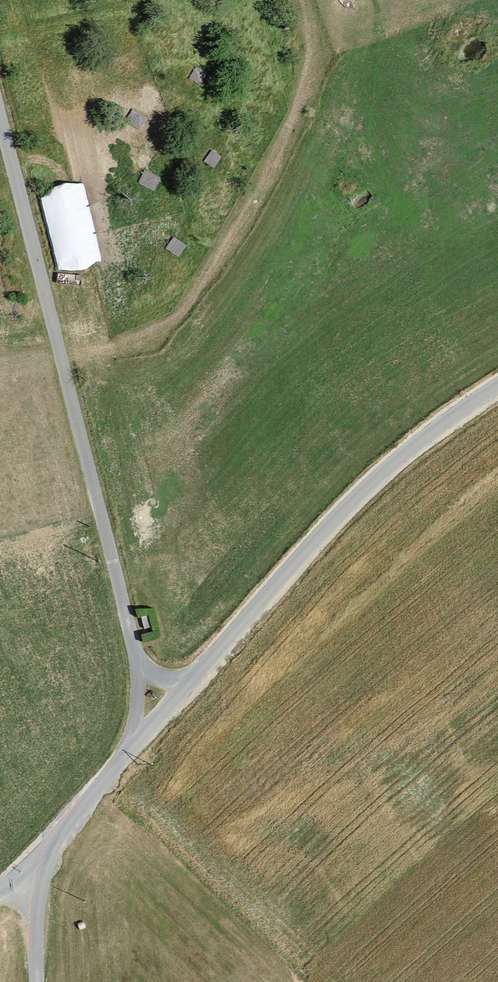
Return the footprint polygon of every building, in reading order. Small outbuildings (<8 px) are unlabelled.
[(39,192),(60,271),(102,260),(82,181),(39,192)]
